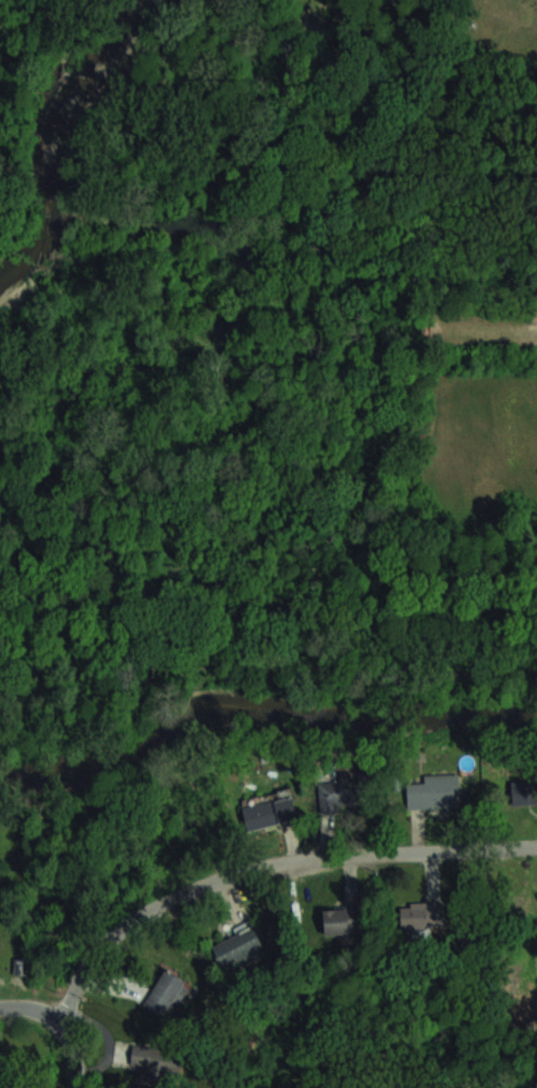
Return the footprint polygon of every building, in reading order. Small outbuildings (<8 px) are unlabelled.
[(510,773),(510,804),(536,804),(536,773),(510,773)] [(459,775),(423,775),(424,783),(406,784),(406,810),(460,808),(459,775)] [(320,783),(320,809),(362,809),(362,783),(320,783)] [(300,820),(295,795),(241,805),(246,830),(300,820)] [(400,928),(427,928),(427,903),(400,903),(400,928)] [(324,933),(359,932),(358,908),(323,909),(324,933)] [(223,971),(264,950),(253,927),(212,948),(223,971)] [(143,1005),(167,1019),(188,983),(164,969),(143,1005)] [(133,1087),(180,1087),(181,1050),(134,1049),(133,1087)]
